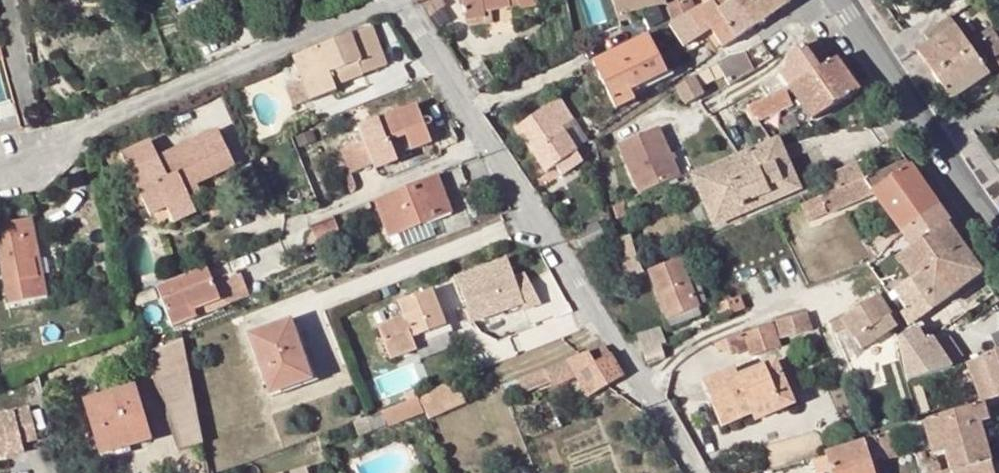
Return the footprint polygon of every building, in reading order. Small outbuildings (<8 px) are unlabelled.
[(465,21),(485,18),(484,10),(509,6),(508,0),(507,0),(462,0),(465,21)] [(519,8),(540,5),(539,0),(518,0),(519,8)] [(616,14),(628,12),(662,2),(661,0),(612,0),(616,14)] [(735,3),(733,4),(731,0),(714,0),(696,9),(692,24),(701,39),(712,32),(722,47),(751,27),(735,3)] [(761,0),(739,0),(735,3),(751,27),(771,14),(761,0)] [(771,14),(789,2),(788,0),(761,0),(771,14)] [(688,3),(680,7),(683,16),(686,14),(691,12),(688,3)] [(680,7),(679,4),(668,8),(673,21),(683,16),(680,7)] [(630,18),(628,12),(616,14),(618,21),(630,18)] [(704,44),(701,39),(692,24),(686,14),(683,16),(673,21),(668,24),(686,55),(704,44)] [(917,53),(933,76),(972,51),(967,43),(949,16),(923,33),(930,44),(917,53)] [(293,56),(310,99),(335,89),(333,85),(329,72),(356,62),(361,74),(386,64),(371,26),(293,56)] [(988,30),(967,43),(972,51),(985,42),(989,50),(998,44),(988,30)] [(664,74),(647,35),(592,61),(611,100),(629,91),(664,74)] [(815,39),(803,46),(820,69),(831,62),(815,39)] [(746,49),(743,53),(754,69),(766,61),(770,59),(759,41),(746,49)] [(933,76),(950,101),(988,75),(997,88),(998,87),(998,67),(989,50),(985,42),(972,51),(933,76)] [(989,50),(998,67),(998,43),(998,44),(989,50)] [(790,87),(820,69),(803,46),(791,54),(785,68),(760,86),(767,97),(784,90),(790,87)] [(731,54),(716,63),(722,74),(729,85),(754,69),(743,53),(731,54)] [(811,119),(856,92),(834,60),(831,62),(820,69),(790,87),(811,119)] [(333,85),(361,74),(356,62),(329,72),(333,85)] [(714,79),(722,74),(716,63),(684,81),(694,99),(703,94),(700,87),(714,79)] [(683,105),(694,99),(684,81),(674,87),(683,105)] [(792,105),(784,90),(767,97),(748,106),(757,119),(792,105)] [(634,100),(629,91),(611,100),(616,110),(634,100)] [(559,99),(517,126),(546,172),(554,167),(560,175),(582,160),(575,149),(563,130),(574,122),(559,99)] [(405,134),(410,147),(411,150),(431,142),(416,104),(359,126),(362,137),(373,164),(375,170),(395,161),(393,154),(388,141),(405,134)] [(586,141),(574,122),(563,130),(575,149),(586,141)] [(691,173),(693,172),(684,150),(670,156),(659,129),(619,145),(640,194),(691,173)] [(121,152),(146,206),(161,200),(186,190),(185,189),(234,166),(217,130),(158,157),(150,139),(121,152)] [(388,141),(393,154),(410,147),(405,134),(388,141)] [(362,137),(339,145),(350,173),(373,164),(362,137)] [(778,137),(771,140),(693,172),(691,173),(714,225),(800,188),(778,137)] [(828,191),(800,203),(806,221),(873,194),(900,234),(936,205),(915,174),(908,166),(899,171),(893,164),(861,178),(854,160),(826,172),(833,189),(828,191)] [(389,237),(451,212),(437,175),(375,199),(389,237)] [(200,193),(197,186),(186,190),(190,198),(200,193)] [(196,212),(190,198),(186,190),(161,200),(146,206),(150,215),(166,207),(174,222),(196,212)] [(363,204),(339,214),(342,221),(366,212),(363,204)] [(948,222),(936,205),(917,220),(900,234),(909,248),(944,224),(948,222)] [(333,216),(325,219),(310,225),(315,237),(317,236),(337,229),(333,216)] [(40,260),(31,219),(0,226),(0,263),(8,304),(46,295),(43,276),(37,276),(34,261),(40,260)] [(578,233),(584,245),(603,236),(597,224),(578,233)] [(895,258),(909,280),(941,260),(960,247),(944,224),(909,248),(895,258)] [(960,247),(941,260),(960,288),(980,274),(960,247)] [(508,258),(457,277),(474,322),(524,304),(526,310),(541,303),(526,272),(515,276),(508,258)] [(43,276),(40,260),(34,261),(37,276),(43,276)] [(681,260),(650,271),(667,315),(706,301),(698,281),(690,285),(681,260)] [(960,288),(941,260),(909,280),(887,295),(909,324),(960,288)] [(207,266),(156,286),(170,323),(193,314),(192,309),(199,306),(220,298),(207,266)] [(378,327),(391,359),(416,349),(415,346),(412,338),(444,325),(432,289),(399,302),(404,317),(378,327)] [(612,293),(606,296),(608,302),(614,300),(612,293)] [(730,314),(744,309),(739,296),(725,301),(730,314)] [(842,318),(842,320),(848,327),(862,348),(885,333),(895,326),(876,296),(842,318)] [(718,318),(730,314),(725,301),(724,302),(714,306),(718,318)] [(804,313),(777,321),(782,338),(809,330),(804,313)] [(193,314),(170,323),(172,327),(195,317),(193,314)] [(291,319),(248,334),(270,396),(292,388),(291,386),(289,380),(310,373),(291,319)] [(842,320),(830,323),(834,332),(848,327),(842,320)] [(771,323),(744,332),(749,348),(752,355),(779,347),(771,323)] [(415,346),(448,334),(444,325),(412,338),(415,346)] [(949,367),(930,336),(923,340),(916,328),(896,339),(919,378),(949,367)] [(645,349),(658,345),(665,343),(660,330),(640,337),(645,349)] [(736,352),(749,348),(744,332),(730,337),(736,352)] [(954,335),(940,339),(948,362),(961,357),(954,335)] [(731,354),(736,352),(730,337),(720,340),(724,351),(729,349),(731,354)] [(184,338),(160,348),(179,450),(203,443),(197,409),(187,356),(184,338)] [(658,345),(645,349),(648,362),(662,357),(658,345)] [(590,396),(623,376),(605,346),(568,360),(575,373),(590,396)] [(998,397),(998,354),(967,366),(980,403),(983,402),(998,397)] [(492,393),(507,389),(505,384),(511,382),(510,379),(532,371),(528,360),(486,376),(492,393)] [(568,360),(545,369),(553,381),(575,373),(568,360)] [(734,368),(702,381),(721,426),(751,414),(750,410),(775,400),(771,390),(787,384),(777,360),(738,376),(734,368)] [(313,379),(310,373),(289,380),(291,386),(313,379)] [(457,381),(418,396),(424,410),(428,419),(466,404),(457,381)] [(794,403),(787,384),(771,390),(775,400),(750,410),(751,414),(754,420),(794,403)] [(83,400),(97,447),(125,439),(127,445),(150,438),(135,385),(83,400)] [(359,435),(424,410),(418,396),(365,416),(353,421),(359,435)] [(964,407),(923,419),(931,448),(933,455),(944,452),(950,472),(954,472),(992,464),(981,422),(989,420),(983,402),(980,403),(964,407)] [(24,450),(22,442),(37,439),(29,409),(0,415),(0,456),(24,450)] [(879,456),(895,453),(892,434),(876,437),(879,456)] [(862,438),(836,446),(837,450),(826,454),(831,472),(875,472),(862,438)] [(125,439),(97,447),(99,454),(127,445),(125,439)] [(936,464),(926,467),(928,472),(938,472),(936,464)] [(993,472),(992,464),(954,472),(994,472),(993,472)]
